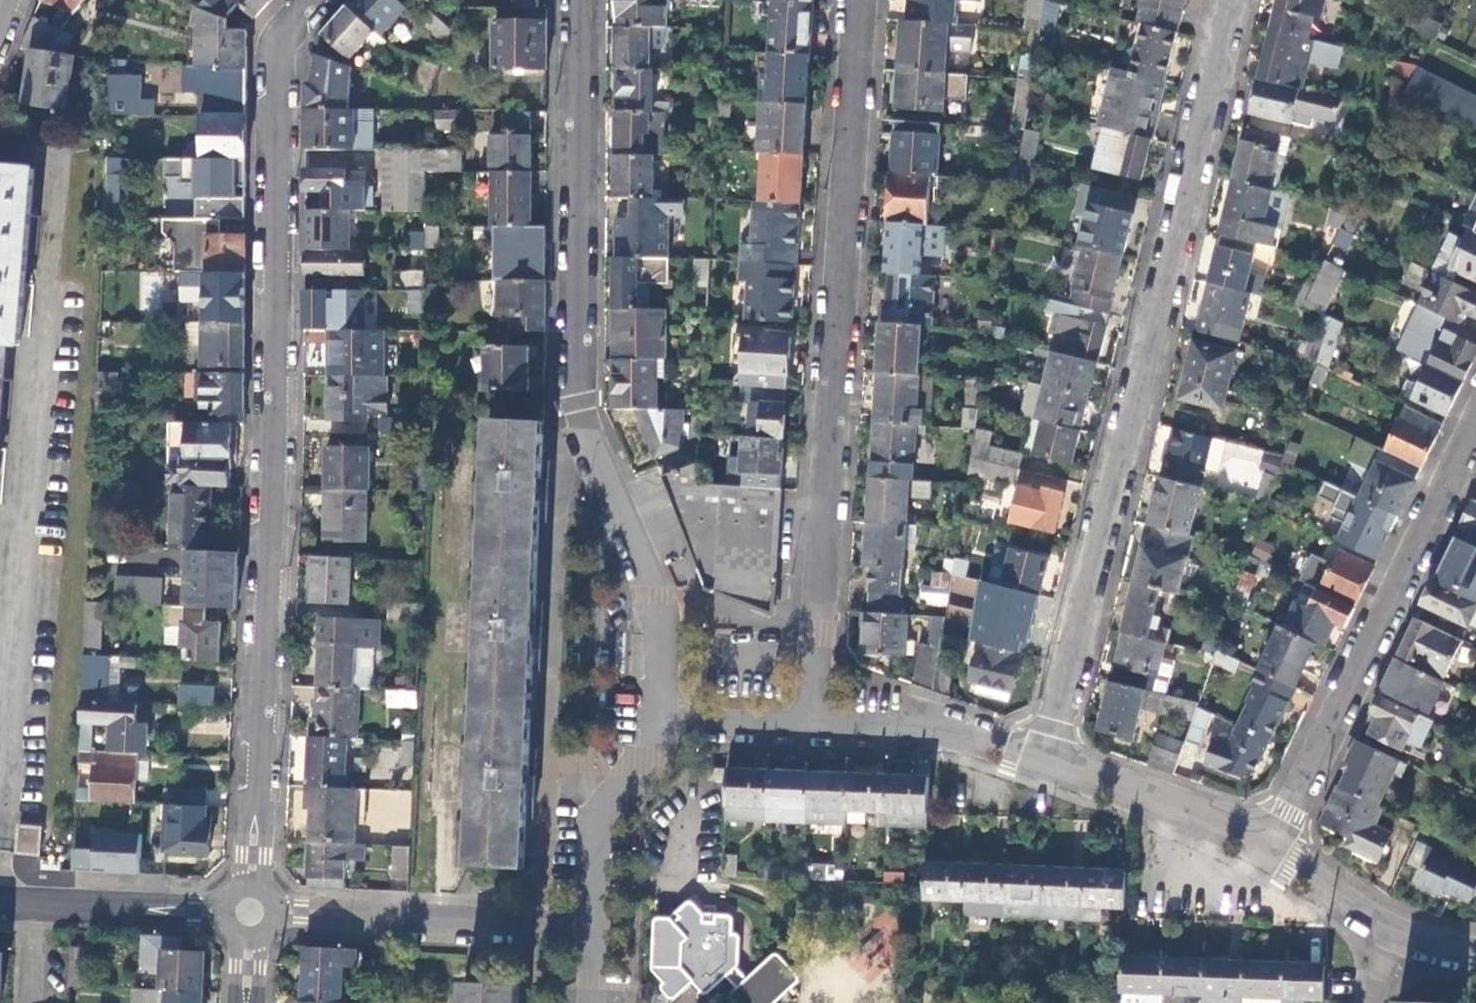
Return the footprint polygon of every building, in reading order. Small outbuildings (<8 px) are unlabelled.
[(74,12),(85,0),(45,0),(74,12)] [(256,16),(271,0),(239,0),(256,16)] [(398,0),(350,0),(347,4),(380,34),(406,7),(398,0)] [(463,5),(457,0),(442,0),(434,9),(454,27),(463,5)] [(618,26),(652,26),(668,27),(668,0),(618,0),(618,26)] [(913,4),(909,4),(909,21),(948,24),(958,25),(959,0),(913,0),(913,4)] [(1061,4),(1046,0),(1042,30),(1055,34),(1061,4)] [(1186,0),(1144,0),(1139,23),(1145,25),(1178,33),(1186,0)] [(1272,31),(1310,40),(1316,17),(1324,19),(1328,0),(1279,0),(1272,31)] [(811,54),(814,4),(774,2),(771,52),(811,54)] [(380,34),(347,4),(322,32),(317,54),(351,67),(349,55),(364,39),(379,52),(389,42),(380,34)] [(547,68),(548,7),(538,7),(529,7),(529,21),(496,20),(495,68),(547,68)] [(227,18),(201,8),(200,55),(190,55),(190,67),(247,67),(247,30),(227,30),(227,18)] [(448,43),(454,27),(434,9),(423,20),(448,43)] [(47,50),(60,27),(34,16),(22,46),(34,48),(47,50)] [(1424,19),(1417,32),(1433,39),(1437,41),(1443,28),(1424,19)] [(948,24),(909,21),(904,21),(900,70),(945,73),(947,53),(970,54),(972,26),(958,25),(948,24)] [(1166,81),(1178,33),(1145,25),(1134,73),(1166,81)] [(652,26),(618,26),(618,68),(654,69),(667,69),(667,56),(652,56),(652,26)] [(1303,89),(1314,42),(1310,40),(1272,31),(1260,79),(1303,89)] [(74,54),(47,50),(34,48),(25,100),(65,106),(74,54)] [(811,54),(771,52),(767,101),(807,104),(811,54)] [(349,108),(351,67),(317,54),(318,82),(308,82),(307,108),(349,108)] [(428,94),(439,66),(425,60),(414,88),(428,94)] [(246,115),(247,67),(190,67),(183,67),(184,94),(202,94),(201,115),(246,115)] [(654,69),(618,68),(617,111),(666,111),(674,112),(674,102),(653,102),(654,69)] [(1113,68),(1099,127),(1106,128),(1152,140),(1166,81),(1134,73),(1113,68)] [(1418,69),(1407,92),(1475,126),(1475,97),(1418,69)] [(945,73),(900,70),(898,109),(945,112),(946,99),(966,100),(968,75),(945,73)] [(142,73),(109,73),(113,111),(129,112),(141,112),(141,96),(142,73)] [(1029,109),(1033,80),(1018,78),(1010,129),(1025,129),(1029,109)] [(1303,89),(1260,79),(1252,114),(1313,129),(1316,117),(1338,122),(1343,99),(1303,89)] [(141,112),(153,113),(153,97),(141,96),(141,112)] [(807,104),(767,101),(762,101),(759,150),(764,151),(804,153),(807,104)] [(355,108),(349,108),(307,108),(307,148),(373,148),(373,120),(355,120),(355,108)] [(373,120),(373,109),(355,108),(355,120),(373,120)] [(463,130),(464,111),(437,110),(436,129),(463,130)] [(113,111),(115,136),(117,156),(128,156),(129,112),(113,111)] [(666,111),(617,111),(617,154),(655,154),(672,154),(672,147),(665,147),(666,111)] [(246,157),(246,115),(201,115),(201,126),(196,126),(196,149),(202,149),(201,157),(246,157)] [(1291,138),(1248,127),(1235,180),(1274,190),(1278,191),(1291,138)] [(1142,180),(1152,140),(1106,128),(1095,169),(1142,180)] [(495,171),(530,171),(531,130),(491,129),(490,170),(495,171)] [(896,133),(893,174),(940,177),(942,137),(896,133)] [(462,170),(463,147),(386,148),(386,210),(425,210),(425,170),(462,170)] [(202,149),(196,149),(184,148),(184,157),(201,157),(202,149)] [(800,204),(804,153),(764,151),(761,201),(800,204)] [(655,154),(617,154),(617,197),(633,197),(663,197),(663,189),(654,189),(655,154)] [(126,195),(128,156),(117,156),(107,155),(106,194),(120,195),(126,195)] [(196,182),(195,218),(221,218),(245,218),(246,157),(201,157),(184,157),(165,156),(165,175),(182,175),(182,182),(196,182)] [(1,378),(4,342),(18,343),(19,334),(24,282),(34,167),(0,165),(0,397),(1,378)] [(352,169),(306,169),(306,188),(324,189),(324,209),(350,209),(369,209),(370,186),(352,186),(352,169)] [(1017,182),(1019,170),(1011,169),(1009,181),(1017,182)] [(531,225),(530,171),(495,171),(494,224),(517,225),(531,225)] [(940,177),(893,174),(890,223),(926,225),(929,226),(932,190),(936,190),(935,205),(949,205),(951,177),(940,177)] [(1274,190),(1235,180),(1222,234),(1259,243),(1278,247),(1281,237),(1263,232),(1274,190)] [(1085,247),(1123,257),(1133,215),(1118,211),(1122,194),(1083,185),(1076,215),(1089,218),(1082,246),(1085,247)] [(1292,195),(1278,191),(1274,190),(1263,232),(1281,237),(1278,247),(1279,247),(1292,195)] [(120,195),(106,194),(105,216),(119,217),(120,195)] [(685,220),(686,197),(663,197),(633,197),(633,217),(617,217),(616,257),(667,257),(668,219),(685,220)] [(750,248),(740,247),(739,260),(740,260),(796,264),(800,204),(761,201),(754,200),(750,248)] [(350,209),(324,209),(306,208),(305,249),(350,249),(350,209)] [(1009,228),(1011,217),(1000,216),(998,230),(1009,231),(1009,228)] [(175,271),(207,271),(212,271),(245,272),(245,235),(220,235),(221,218),(195,218),(163,217),(163,231),(175,243),(175,271)] [(926,225),(890,223),(886,273),(893,274),(922,276),(923,255),(945,257),(947,227),(929,226),(926,225)] [(438,224),(426,224),(426,231),(426,245),(438,245),(438,224)] [(517,225),(494,224),(485,224),(485,239),(489,239),(500,239),(500,280),(501,280),(545,280),(546,240),(517,239),(517,225)] [(1472,229),(1465,243),(1453,267),(1460,270),(1475,278),(1475,231),(1472,229)] [(425,250),(426,245),(426,231),(410,231),(410,250),(425,250)] [(1259,243),(1222,234),(1210,283),(1253,293),(1262,295),(1266,280),(1251,277),(1259,243)] [(1465,243),(1450,236),(1433,271),(1435,272),(1447,278),(1453,267),(1465,243)] [(500,239),(489,239),(488,280),(500,280),(500,239)] [(1109,315),(1123,257),(1085,247),(1071,305),(1079,307),(1109,315)] [(350,249),(305,249),(305,273),(366,274),(366,249),(350,249)] [(667,257),(616,257),(616,308),(638,308),(638,295),(650,295),(650,282),(669,282),(669,257),(667,257)] [(709,286),(710,258),(694,258),(693,285),(709,286)] [(1347,269),(1327,259),(1305,305),(1325,315),(1347,269)] [(796,264),(740,260),(739,281),(748,282),(746,321),(792,325),(796,264)] [(1460,270),(1453,267),(1447,278),(1454,281),(1460,270)] [(425,289),(425,269),(404,268),(403,289),(410,289),(425,289)] [(245,272),(212,271),(212,322),(244,323),(245,272)] [(1454,281),(1447,278),(1435,272),(1420,303),(1421,304),(1448,317),(1464,324),(1470,313),(1475,316),(1475,292),(1454,281)] [(884,307),(883,322),(924,326),(932,326),(936,277),(922,276),(893,274),(890,307),(884,307)] [(545,280),(501,280),(501,316),(515,317),(515,330),(545,331),(545,280)] [(1253,293),(1210,283),(1198,331),(1241,342),(1253,293)] [(364,329),(364,289),(305,288),(304,329),(330,329),(364,329)] [(425,289),(410,289),(410,313),(425,313),(425,289)] [(650,309),(650,295),(638,295),(638,308),(650,309)] [(1079,307),(1071,305),(1054,301),(1051,314),(1055,315),(1051,333),(1058,335),(1053,352),(1097,363),(1107,325),(1087,320),(1086,324),(1075,322),(1079,307)] [(1399,350),(1431,365),(1465,381),(1475,358),(1475,344),(1447,330),(1447,331),(1443,329),(1448,317),(1421,304),(1399,350)] [(638,308),(616,308),(615,357),(667,358),(667,309),(650,309),(638,308)] [(1331,369),(1344,324),(1334,318),(1318,363),(1331,369)] [(212,322),(202,322),(201,364),(220,365),(220,372),(243,373),(244,323),(212,322)] [(924,326),(883,322),(880,373),(920,376),(924,326)] [(387,329),(364,329),(330,329),(329,374),(386,375),(387,329)] [(742,385),(788,388),(788,375),(791,337),(733,333),(732,357),(742,358),(741,378),(736,378),(735,385),(742,385)] [(1181,399),(1223,410),(1237,351),(1196,341),(1181,399)] [(487,347),(486,390),(530,390),(530,347),(487,347)] [(1097,363),(1053,352),(1045,386),(1089,397),(1097,363)] [(667,358),(615,357),(615,408),(637,408),(656,409),(657,383),(668,384),(669,358),(667,358)] [(201,372),(220,372),(220,365),(201,364),(201,372)] [(1448,416),(1465,381),(1431,365),(1421,385),(1413,382),(1406,397),(1448,416)] [(201,372),(198,372),(197,421),(231,422),(242,422),(243,373),(220,372),(201,372)] [(920,376),(880,373),(876,423),(922,426),(922,413),(931,413),(934,377),(920,376)] [(386,375),(329,374),(328,419),(368,420),(368,414),(389,414),(390,375),(386,375)] [(980,406),(984,381),(967,379),(962,429),(976,430),(980,406)] [(1045,386),(1031,382),(1023,416),(1037,420),(1045,386)] [(742,434),(785,438),(788,388),(742,385),(742,434)] [(1089,397),(1045,386),(1037,420),(1044,422),(1081,430),(1089,397)] [(480,416),(500,416),(501,392),(481,392),(480,416)] [(118,405),(107,405),(106,419),(118,419),(118,405)] [(1423,468),(1444,424),(1409,406),(1387,450),(1423,468)] [(683,409),(656,409),(637,408),(654,456),(682,447),(683,409)] [(426,434),(425,418),(381,418),(380,433),(421,434),(426,434)] [(541,478),(544,422),(490,419),(469,866),(523,868),(527,797),(527,775),(533,648),(534,626),(540,500),(541,478)] [(169,421),(168,483),(175,483),(211,485),(230,486),(231,422),(197,421),(169,421)] [(1073,463),(1081,430),(1044,422),(1036,454),(1073,463)] [(922,426),(876,423),(872,478),(913,480),(917,434),(928,434),(928,427),(922,426)] [(1201,486),(1213,437),(1174,427),(1163,476),(1201,486)] [(991,434),(976,430),(972,458),(1019,469),(1022,457),(988,448),(991,434)] [(782,489),(785,438),(742,434),(740,469),(743,470),(742,485),(782,489)] [(328,446),(327,489),(367,490),(370,490),(371,447),(328,446)] [(1400,515),(1423,468),(1387,450),(1385,450),(1363,497),(1400,515)] [(1019,469),(972,458),(970,472),(1015,483),(1019,469)] [(782,489),(742,485),(698,482),(699,461),(662,475),(706,589),(714,592),(773,618),(775,600),(782,489)] [(1062,492),(1066,481),(1019,468),(1016,479),(1062,492)] [(1201,486),(1163,476),(1151,524),(1156,526),(1190,534),(1201,486)] [(913,480),(872,478),(870,477),(867,522),(869,522),(915,525),(919,480),(913,480)] [(1327,480),(1320,495),(1337,503),(1331,516),(1346,523),(1338,541),(1378,561),(1400,515),(1363,497),(1327,480)] [(175,483),(173,548),(189,549),(208,550),(211,485),(175,483)] [(1011,524),(1055,534),(1065,494),(1043,489),(1042,493),(1020,487),(1011,524)] [(367,490),(327,489),(326,541),(366,542),(367,490)] [(1456,537),(1475,547),(1475,501),(1474,500),(1456,537)] [(918,526),(915,525),(869,522),(865,568),(872,568),(902,570),(904,570),(906,541),(917,542),(918,526)] [(1194,535),(1190,534),(1156,526),(1150,548),(1145,547),(1137,583),(1175,593),(1179,594),(1194,535)] [(1435,582),(1475,601),(1475,547),(1456,537),(1435,582)] [(208,550),(189,549),(187,605),(205,606),(236,607),(238,551),(208,550)] [(989,583),(1003,586),(1012,552),(997,549),(989,583)] [(1003,586),(1040,596),(1049,559),(1012,550),(1012,552),(1003,586)] [(1323,589),(1357,605),(1375,567),(1340,552),(1335,562),(1314,552),(1301,579),(1307,581),(1320,588),(1323,589)] [(1262,560),(1251,555),(1234,603),(1245,608),(1262,560)] [(356,604),(358,557),(320,556),(318,602),(356,604)] [(967,564),(955,561),(953,574),(964,576),(967,564)] [(902,570),(872,568),(868,613),(882,614),(883,594),(901,596),(902,570)] [(952,585),(953,574),(933,572),(932,587),(923,586),(922,602),(949,605),(952,585)] [(114,601),(162,603),(163,576),(116,574),(114,601)] [(1307,581),(1297,600),(1311,607),(1320,588),(1307,581)] [(1435,582),(1424,605),(1470,628),(1475,614),(1475,601),(1435,582)] [(1175,593),(1137,583),(1124,632),(1171,642),(1175,630),(1152,624),(1157,600),(1172,603),(1175,593)] [(1346,627),(1357,605),(1323,589),(1320,588),(1311,607),(1297,600),(1284,626),(1318,642),(1326,646),(1337,622),(1346,627)] [(102,601),(86,600),(84,654),(100,655),(102,601)] [(187,605),(165,604),(164,626),(183,626),(182,659),(219,661),(221,623),(205,622),(205,606),(187,605)] [(882,614),(868,613),(863,612),(860,655),(905,659),(908,616),(882,614)] [(382,619),(332,617),(330,641),(321,640),(318,687),(355,688),(357,647),(375,648),(381,648),(382,619)] [(332,617),(322,617),(321,640),(330,641),(332,617)] [(942,646),(947,619),(934,618),(930,645),(920,643),(913,684),(919,687),(935,692),(942,646)] [(1462,640),(1418,619),(1400,654),(1445,676),(1462,640)] [(1318,642),(1284,626),(1276,623),(1267,642),(1273,645),(1260,670),(1290,685),(1296,688),(1318,642)] [(1171,642),(1124,632),(1112,681),(1167,694),(1175,663),(1162,659),(1165,647),(1170,648),(1171,642)] [(1012,692),(1022,652),(981,642),(972,682),(979,684),(1012,692)] [(935,692),(950,697),(955,667),(951,666),(954,648),(942,646),(935,692)] [(375,648),(357,647),(355,688),(361,689),(373,689),(375,648)] [(1240,661),(1218,649),(1217,653),(1214,660),(1236,670),(1240,661)] [(82,700),(137,702),(137,695),(120,694),(109,693),(111,655),(100,655),(84,654),(82,700)] [(121,656),(111,655),(109,693),(120,694),(121,656)] [(1445,681),(1398,659),(1383,691),(1430,713),(1445,681)] [(1290,685),(1260,670),(1253,685),(1255,686),(1248,702),(1250,703),(1239,727),(1269,742),(1289,701),(1284,699),(1290,685)] [(1100,730),(1134,738),(1141,708),(1193,721),(1197,708),(1199,703),(1167,694),(1112,681),(1100,730)] [(179,704),(213,706),(214,686),(180,684),(179,704)] [(1012,692),(979,684),(977,693),(1010,701),(1012,692)] [(1289,701),(1296,688),(1290,685),(1284,699),(1289,701)] [(355,688),(318,687),(317,717),(311,717),(310,736),(349,738),(359,738),(361,689),(355,688)] [(390,706),(418,707),(419,692),(391,690),(390,706)] [(1421,747),(1434,720),(1381,695),(1372,714),(1379,717),(1371,735),(1404,751),(1409,741),(1421,747)] [(137,702),(82,700),(80,750),(138,753),(147,753),(148,724),(136,723),(137,702)] [(1212,715),(1197,708),(1193,721),(1186,741),(1201,747),(1212,715)] [(1269,742),(1239,727),(1236,726),(1229,744),(1227,749),(1212,744),(1204,765),(1246,778),(1255,773),(1269,742)] [(349,738),(310,736),(308,786),(312,786),(346,788),(349,738)] [(1160,736),(1150,766),(1157,769),(1174,774),(1185,744),(1160,736)] [(403,766),(415,766),(416,741),(404,740),(403,766)] [(1227,749),(1229,744),(1213,740),(1212,744),(1227,749)] [(1380,805),(1401,761),(1360,740),(1349,762),(1355,765),(1344,788),(1380,805)] [(138,753),(80,750),(79,763),(95,764),(93,789),(93,801),(135,803),(136,781),(137,763),(138,753)] [(148,764),(137,763),(136,781),(147,782),(148,764)] [(727,781),(728,769),(711,768),(711,781),(727,781)] [(727,781),(725,818),(766,820),(767,808),(769,771),(728,769),(727,781)] [(808,772),(769,771),(767,808),(807,809),(808,772)] [(808,772),(807,809),(846,811),(848,774),(808,772)] [(848,774),(846,811),(887,812),(889,776),(848,774)] [(889,776),(887,812),(928,814),(930,777),(889,776)] [(353,844),(356,789),(346,788),(312,786),(310,811),(308,842),(310,842),(353,844)] [(1385,808),(1380,805),(1344,788),(1340,786),(1323,824),(1357,840),(1365,844),(1361,852),(1380,860),(1393,833),(1377,825),(1385,808)] [(78,788),(77,801),(93,801),(93,789),(78,788)] [(166,804),(208,806),(208,791),(168,789),(166,804)] [(410,830),(412,790),(368,789),(367,828),(410,830)] [(207,809),(208,806),(166,804),(163,804),(162,833),(166,834),(165,851),(210,853),(212,809),(207,809)] [(767,808),(766,820),(806,822),(807,809),(767,808)] [(846,811),(807,809),(806,822),(846,824),(846,811)] [(928,814),(887,812),(887,828),(928,829),(928,814)] [(18,852),(40,853),(42,826),(20,824),(18,852)] [(140,873),(141,834),(96,832),(96,849),(75,848),(74,870),(140,873)] [(307,886),(344,888),(346,861),(365,862),(366,845),(353,844),(310,842),(307,886)] [(387,868),(391,850),(372,846),(368,863),(387,868)] [(393,878),(409,878),(411,847),(395,846),(393,878)] [(724,875),(735,875),(736,854),(725,854),(724,875)] [(1433,854),(1419,884),(1444,896),(1447,891),(1474,904),(1475,900),(1475,875),(1433,854)] [(805,876),(825,877),(825,864),(805,863),(805,876)] [(967,865),(926,863),(925,884),(925,899),(966,901),(967,865)] [(1007,867),(967,865),(966,901),(1006,902),(1007,867)] [(803,879),(804,867),(782,866),(781,878),(803,879)] [(1045,915),(1047,869),(1007,867),(1006,902),(1005,915),(1045,917),(1045,915)] [(1085,906),(1087,871),(1047,869),(1045,915),(1085,916),(1085,906)] [(1126,908),(1128,872),(1087,871),(1085,906),(1100,907),(1126,908)] [(667,919),(659,919),(656,919),(654,923),(652,947),(651,965),(653,970),(666,982),(662,985),(661,987),(661,989),(669,997),(667,1002),(710,1002),(711,999),(710,997),(707,992),(725,975),(737,989),(734,994),(733,995),(740,1002),(772,1002),(796,982),(796,978),(779,957),(777,956),(774,957),(748,980),(735,966),(737,938),(736,936),(735,935),(730,934),(730,918),(729,917),(726,916),(701,914),(693,904),(691,903),(688,904),(672,918),(671,918),(667,919)] [(1085,906),(1085,916),(1100,917),(1100,907),(1085,906)] [(87,948),(70,947),(68,985),(85,986),(87,948)] [(304,947),(302,1001),(341,1002),(343,967),(355,967),(355,949),(304,947)] [(168,990),(203,992),(205,952),(162,950),(160,990),(168,990)] [(1123,978),(1122,1002),(1162,1002),(1162,993),(1164,959),(1124,957),(1123,978)] [(1244,962),(1203,961),(1202,995),(1201,1002),(1242,1002),(1244,962)] [(1283,964),(1244,962),(1242,1002),(1282,1002),(1282,998),(1283,964)] [(1324,1000),(1325,966),(1283,964),(1282,998),(1309,999),(1324,1000)] [(456,974),(454,1002),(517,1002),(518,977),(456,974)] [(160,990),(135,989),(134,1001),(167,1002),(168,990),(160,990)] [(167,1002),(202,1002),(203,992),(168,990),(167,1002)] [(1202,995),(1162,993),(1162,1002),(1201,1002),(1202,995)]
